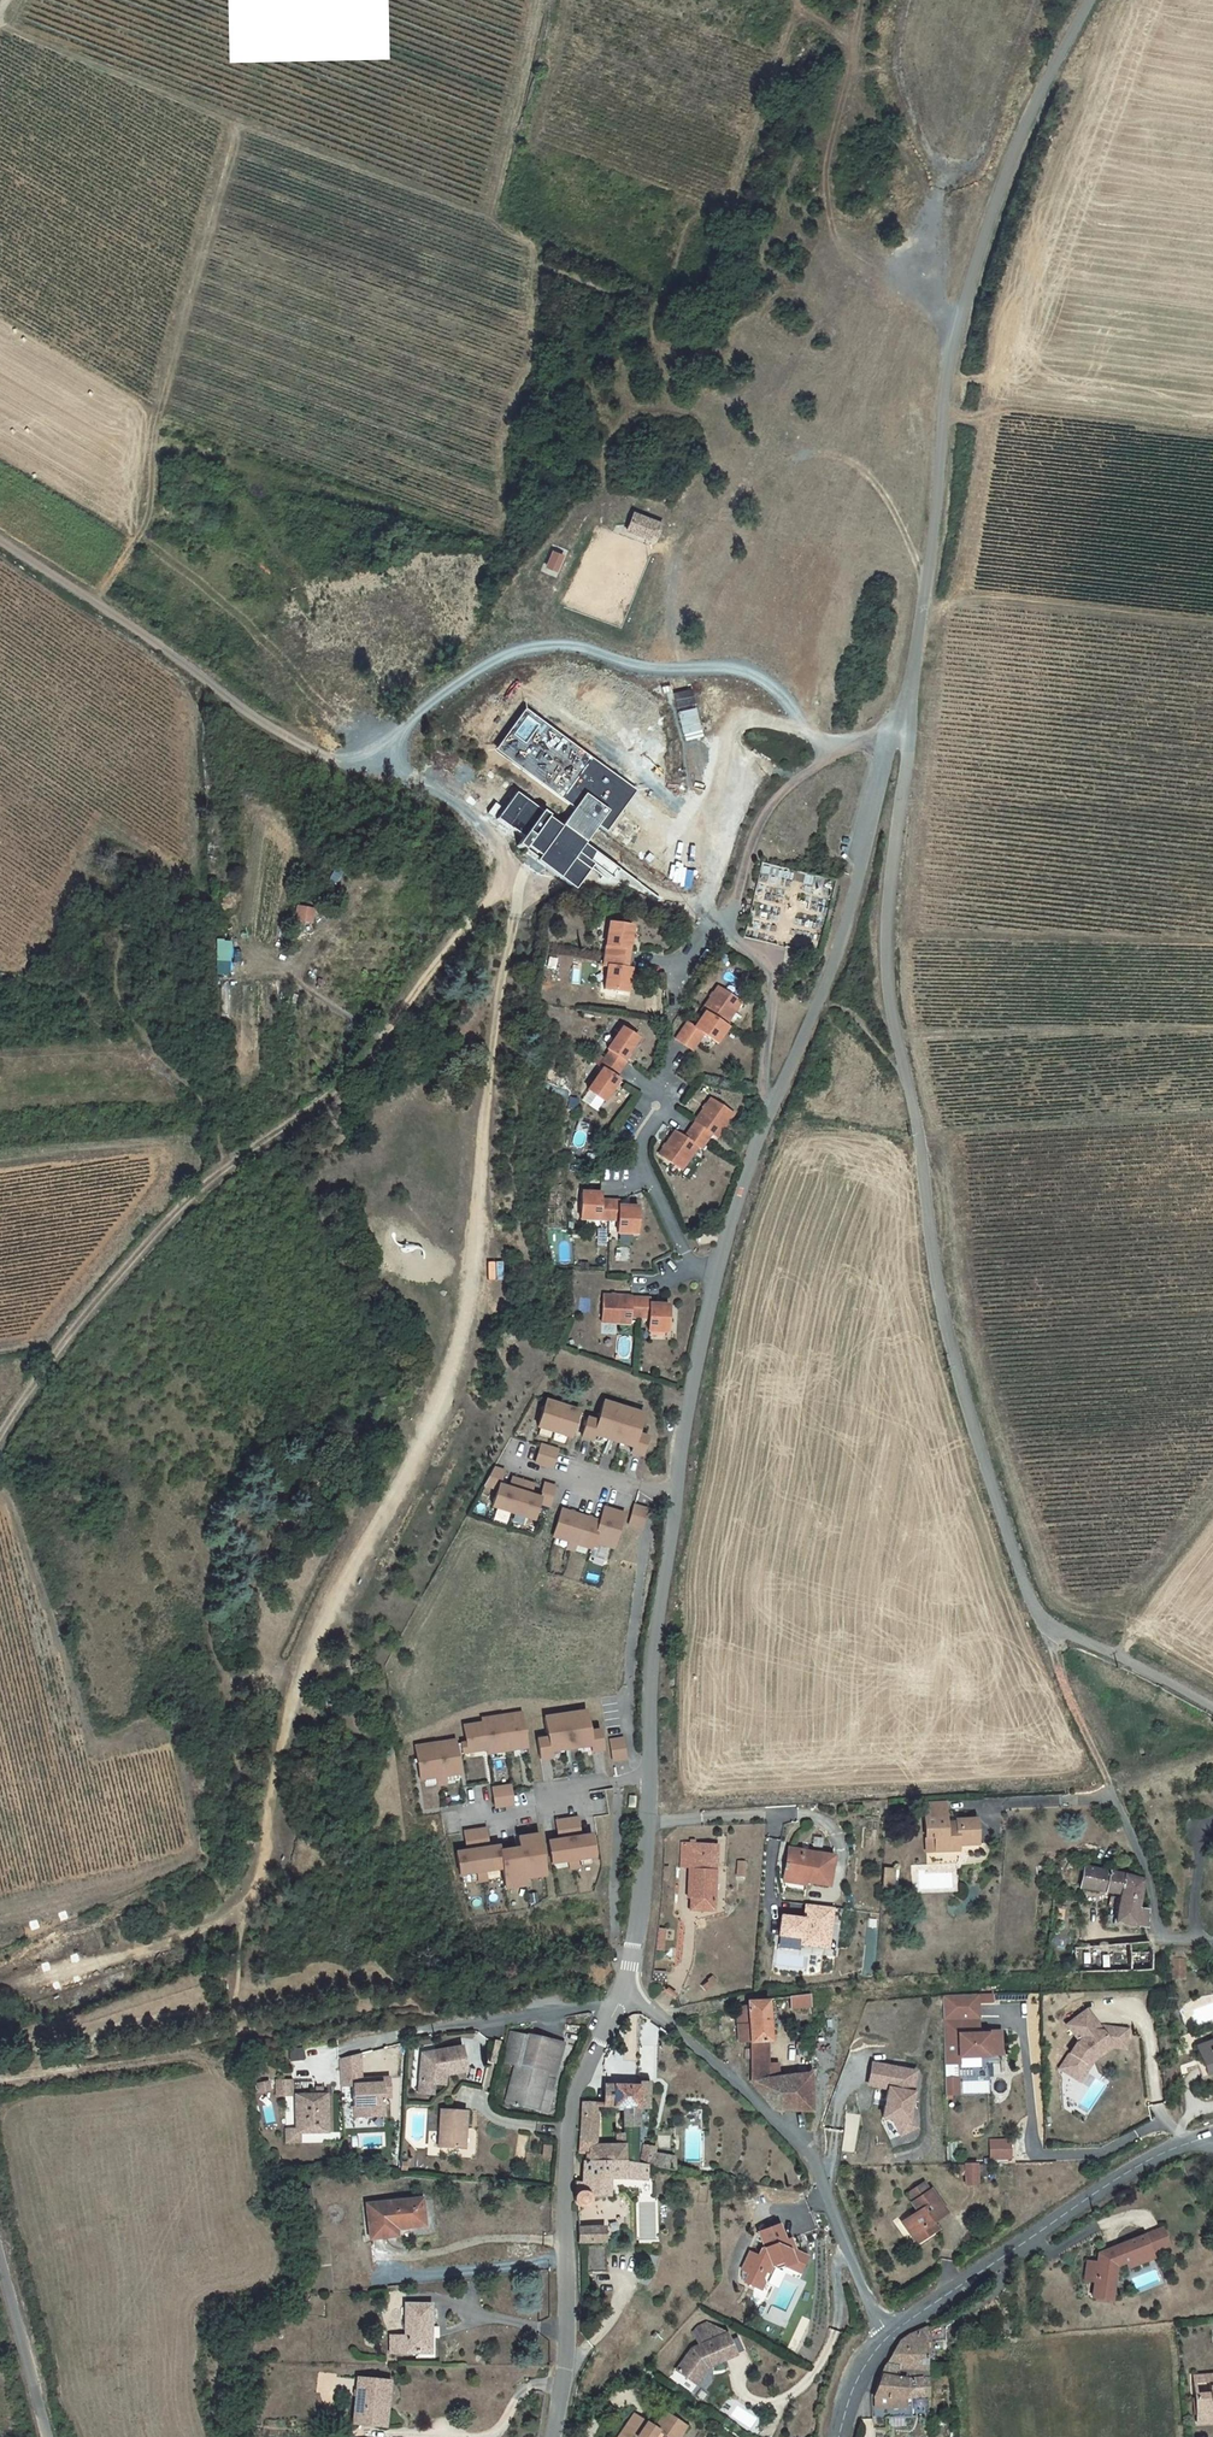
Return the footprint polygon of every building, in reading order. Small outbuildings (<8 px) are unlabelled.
[(629,525),(651,533),(657,536),(661,524),(633,514),(629,525)] [(649,539),(651,533),(629,525),(628,531),(649,539)] [(519,710),(528,698),(514,688),(505,701),(519,710)] [(579,887),(595,864),(592,860),(600,848),(592,843),(601,830),(610,837),(644,788),(527,706),(496,750),(576,807),(564,824),(553,816),(554,814),(547,809),(546,811),(520,794),(503,819),(527,836),(523,842),(535,850),(542,855),(539,860),(579,887)] [(298,912),(296,924),(310,926),(312,915),(298,912)] [(626,959),(628,951),(631,927),(610,924),(605,957),(626,959)] [(232,976),(232,941),(218,941),(217,975),(232,976)] [(625,968),(626,959),(605,957),(603,967),(608,968),(605,990),(626,993),(629,970),(625,969),(625,968)] [(702,1012),(705,1014),(723,1026),(739,1003),(718,989),(702,1012)] [(676,1040),(692,1050),(703,1034),(716,1043),(726,1028),(723,1026),(705,1014),(694,1029),(687,1024),(676,1040)] [(620,1071),(625,1063),(622,1061),(637,1039),(622,1029),(608,1050),(610,1052),(604,1060),(620,1071)] [(615,1078),(620,1071),(604,1060),(599,1067),(603,1070),(588,1091),(603,1102),(618,1080),(615,1078)] [(695,1123),(689,1131),(705,1142),(711,1134),(716,1137),(731,1115),(710,1100),(695,1123)] [(684,1139),(674,1133),(659,1155),(681,1170),(696,1148),(700,1150),(705,1142),(689,1131),(684,1139)] [(600,1200),(600,1194),(582,1194),(581,1219),(608,1220),(609,1201),(600,1200)] [(609,1201),(608,1220),(618,1221),(617,1233),(636,1234),(637,1208),(619,1207),(619,1201),(609,1201)] [(640,1298),(631,1298),(603,1297),(602,1322),(629,1324),(630,1317),(639,1318),(640,1298)] [(640,1298),(639,1318),(649,1318),(648,1331),(666,1332),(667,1306),(650,1305),(649,1298),(640,1298)] [(580,1412),(546,1401),(538,1428),(572,1438),(580,1412)] [(644,1455),(650,1434),(641,1431),(645,1416),(604,1403),(599,1420),(590,1417),(584,1436),(595,1440),(596,1436),(610,1441),(617,1443),(634,1448),(633,1452),(644,1455)] [(560,1449),(542,1444),(536,1462),(555,1468),(560,1449)] [(535,1482),(514,1476),(511,1486),(502,1483),(506,1469),(495,1466),(484,1485),(499,1490),(494,1507),(536,1519),(542,1500),(552,1503),(557,1486),(546,1483),(542,1495),(532,1492),(535,1482)] [(649,1508),(635,1504),(629,1524),(643,1528),(649,1508)] [(594,1549),(597,1541),(614,1546),(625,1512),(614,1509),(605,1507),(601,1519),(590,1516),(572,1511),(563,1508),(555,1537),(594,1549)] [(545,1718),(548,1737),(537,1739),(540,1759),(554,1757),(553,1751),(566,1750),(575,1748),(589,1746),(590,1752),(603,1750),(600,1729),(590,1730),(587,1712),(545,1718)] [(464,1727),(466,1742),(462,1742),(464,1755),(484,1752),(485,1755),(525,1749),(519,1714),(480,1720),(480,1724),(464,1727)] [(626,1759),(621,1738),(608,1741),(612,1762),(626,1759)] [(421,1782),(436,1780),(437,1786),(446,1784),(445,1778),(460,1776),(455,1741),(415,1747),(421,1782)] [(511,1785),(491,1787),(494,1806),(514,1803),(511,1785)] [(924,1818),(945,1817),(944,1804),(924,1804),(924,1818)] [(555,1862),(569,1860),(570,1868),(580,1866),(579,1859),(596,1857),(593,1832),(581,1834),(578,1817),(555,1820),(558,1837),(552,1838),(555,1862)] [(945,1826),(945,1823),(945,1817),(924,1818),(926,1838),(926,1853),(934,1852),(947,1851),(947,1846),(957,1846),(959,1845),(960,1855),(977,1853),(977,1845),(977,1844),(976,1819),(955,1820),(955,1823),(956,1826),(945,1826)] [(504,1869),(505,1877),(506,1888),(529,1885),(528,1878),(547,1875),(540,1832),(519,1835),(520,1846),(501,1849),(501,1846),(489,1848),(486,1830),(464,1833),(466,1851),(455,1853),(459,1876),(479,1873),(480,1880),(488,1879),(487,1872),(504,1869)] [(718,1845),(683,1843),(681,1867),(689,1868),(687,1899),(690,1899),(690,1910),(714,1911),(718,1845)] [(788,1848),(784,1875),(807,1879),(806,1883),(827,1886),(832,1856),(788,1848)] [(1084,1867),(1080,1888),(1119,1895),(1119,1899),(1117,1909),(1115,1920),(1113,1920),(1112,1925),(1116,1926),(1117,1923),(1144,1928),(1144,1911),(1135,1910),(1141,1881),(1133,1879),(1120,1875),(1084,1867)] [(883,1869),(882,1887),(892,1887),(894,1870),(883,1869)] [(807,1879),(784,1875),(783,1881),(805,1886),(806,1883),(807,1879)] [(1117,1909),(1119,1899),(1113,1897),(1111,1908),(1117,1909)] [(832,1907),(806,1904),(804,1919),(782,1916),(779,1936),(801,1939),(801,1945),(827,1948),(832,1907)] [(666,1929),(658,1929),(656,1949),(664,1950),(666,1929)] [(1072,1974),(1150,1971),(1149,1948),(1147,1942),(1074,1948),(1072,1974)] [(666,1974),(653,1972),(652,1979),(665,1981),(666,1974)] [(993,2002),(993,1993),(981,1993),(981,2002),(993,2002)] [(791,2010),(810,2008),(809,1995),(790,1997),(791,2010)] [(974,1995),(939,1996),(941,2065),(956,2065),(956,2058),(985,2058),(985,2062),(998,2061),(997,2032),(975,2032),(974,1995)] [(749,2041),(750,2082),(773,2109),(809,2111),(809,2076),(809,2075),(769,2079),(767,2042),(769,2042),(766,2001),(747,2003),(747,2008),(736,2008),(738,2042),(749,2041)] [(1064,2061),(1081,2072),(1091,2058),(1111,2044),(1118,2045),(1125,2039),(1127,2030),(1102,2026),(1103,2024),(1096,2023),(1088,2011),(1067,2025),(1079,2042),(1076,2044),(1064,2061)] [(810,2015),(811,2027),(821,2026),(821,2015),(810,2015)] [(562,2044),(510,2032),(503,2062),(514,2064),(554,2074),(562,2044)] [(1064,2061),(1060,2069),(1079,2082),(1093,2061),(1112,2047),(1124,2049),(1125,2039),(1118,2045),(1111,2044),(1091,2058),(1081,2072),(1064,2061)] [(1207,2075),(1212,2073),(1212,2040),(1196,2047),(1200,2058),(1196,2060),(1198,2066),(1202,2065),(1207,2075)] [(495,2064),(500,2042),(494,2041),(489,2063),(495,2064)] [(422,2055),(419,2083),(433,2084),(435,2084),(435,2082),(442,2077),(444,2077),(444,2075),(465,2071),(461,2048),(435,2052),(430,2053),(422,2055)] [(341,2055),(342,2084),(353,2083),(354,2115),(383,2114),(383,2095),(390,2095),(390,2076),(373,2077),(373,2082),(362,2082),(362,2077),(361,2051),(341,2055)] [(554,2074),(514,2064),(505,2102),(537,2110),(546,2112),(550,2097),(551,2097),(555,2084),(552,2083),(554,2074)] [(1202,2065),(1198,2066),(1202,2077),(1207,2075),(1202,2065)] [(911,2072),(878,2066),(874,2088),(885,2090),(880,2119),(890,2121),(897,2136),(912,2129),(905,2115),(909,2094),(908,2093),(911,2072)] [(435,2082),(435,2084),(443,2085),(444,2077),(442,2077),(435,2082)] [(954,2080),(942,2080),(942,2096),(955,2095),(954,2080)] [(963,2093),(989,2092),(989,2080),(962,2081),(963,2093)] [(285,2096),(292,2096),(292,2081),(276,2081),(276,2096),(285,2096)] [(604,2086),(603,2105),(603,2108),(622,2109),(621,2126),(636,2126),(647,2125),(649,2083),(638,2082),(637,2087),(604,2086)] [(433,2084),(419,2083),(418,2093),(432,2095),(433,2084)] [(298,2134),(327,2133),(326,2094),(322,2094),(322,2089),(316,2089),(316,2094),(295,2095),(296,2132),(296,2134),(298,2134)] [(583,2162),(624,2161),(623,2145),(616,2145),(595,2145),(596,2124),(594,2104),(582,2103),(578,2154),(583,2155),(583,2162)] [(441,2110),(438,2147),(459,2148),(460,2133),(464,2134),(466,2112),(441,2110)] [(615,2134),(616,2145),(623,2145),(624,2161),(624,2162),(634,2165),(636,2126),(621,2126),(622,2133),(615,2134)] [(296,2132),(286,2132),(286,2142),(298,2143),(298,2134),(296,2134),(296,2132)] [(989,2159),(1013,2157),(1012,2137),(988,2139),(989,2159)] [(640,2163),(652,2165),(654,2155),(655,2148),(643,2146),(640,2163)] [(543,2149),(542,2160),(550,2161),(551,2150),(543,2149)] [(652,2165),(652,2168),(654,2168),(657,2169),(673,2171),(674,2170),(674,2157),(654,2155),(652,2165)] [(575,2203),(578,2206),(579,2206),(582,2206),(584,2205),(586,2203),(587,2201),(587,2198),(587,2196),(607,2196),(608,2178),(646,2181),(646,2179),(648,2179),(648,2178),(654,2178),(654,2168),(652,2168),(639,2166),(634,2165),(624,2162),(624,2161),(583,2162),(581,2184),(576,2184),(575,2196),(574,2197),(574,2201),(575,2203)] [(965,2165),(966,2185),(977,2185),(976,2164),(965,2165)] [(902,2222),(914,2240),(934,2226),(932,2223),(946,2213),(930,2190),(929,2191),(924,2183),(908,2193),(913,2202),(912,2203),(918,2212),(902,2222)] [(311,2208),(309,2191),(300,2192),(302,2209),(311,2208)] [(366,2206),(369,2239),(387,2237),(386,2230),(396,2229),(424,2226),(421,2200),(366,2206)] [(747,2274),(742,2283),(758,2290),(761,2283),(760,2279),(763,2272),(766,2274),(770,2264),(770,2258),(780,2263),(781,2267),(791,2264),(800,2268),(805,2258),(793,2253),(789,2240),(784,2242),(778,2225),(758,2232),(764,2249),(760,2250),(757,2257),(748,2253),(740,2270),(747,2274)] [(934,2226),(914,2240),(916,2243),(936,2229),(934,2226)] [(600,2228),(577,2228),(577,2231),(577,2244),(600,2244),(600,2228)] [(386,2230),(387,2237),(396,2236),(396,2229),(386,2230)] [(1162,2229),(1144,2236),(1150,2253),(1168,2246),(1162,2229)] [(1094,2282),(1092,2293),(1113,2285),(1116,2266),(1125,2263),(1150,2253),(1144,2236),(1098,2254),(1097,2263),(1087,2262),(1084,2281),(1094,2282)] [(606,2246),(585,2247),(586,2273),(606,2273),(606,2246)] [(1150,2253),(1125,2263),(1127,2268),(1153,2258),(1150,2253)] [(775,2270),(781,2267),(780,2263),(770,2258),(770,2264),(771,2268),(775,2270)] [(797,2274),(800,2268),(791,2264),(783,2267),(784,2267),(797,2274)] [(1113,2285),(1092,2293),(1091,2298),(1110,2301),(1113,2285)] [(390,2337),(390,2354),(406,2354),(406,2352),(427,2352),(428,2328),(430,2328),(430,2305),(405,2305),(405,2336),(390,2337)] [(898,2342),(881,2371),(926,2370),(926,2362),(925,2344),(931,2343),(944,2341),(943,2321),(941,2322),(906,2337),(905,2339),(898,2342)] [(674,2371),(687,2380),(692,2373),(695,2375),(699,2374),(704,2367),(732,2354),(723,2334),(722,2335),(721,2333),(703,2324),(696,2327),(691,2333),(697,2346),(689,2349),(674,2371)] [(881,2371),(873,2396),(872,2398),(873,2399),(874,2420),(911,2419),(911,2418),(911,2399),(927,2398),(926,2370),(881,2371)] [(687,2380),(694,2385),(702,2376),(699,2374),(695,2375),(692,2373),(687,2380)] [(1196,2418),(1212,2417),(1212,2375),(1193,2377),(1194,2384),(1208,2383),(1209,2393),(1194,2394),(1196,2418)] [(353,2423),(379,2427),(381,2406),(387,2407),(390,2382),(357,2379),(353,2423)] [(927,2418),(927,2398),(911,2399),(911,2418),(927,2418)] [(685,2427),(664,2413),(654,2428),(634,2415),(619,2436),(631,2436),(632,2436),(634,2436),(663,2436),(664,2436),(666,2436),(678,2436),(685,2427)] [(241,2424),(251,2425),(251,2416),(241,2416),(241,2424)] [(1196,2418),(1197,2425),(1212,2424),(1212,2417),(1196,2418)] [(251,2425),(241,2424),(240,2433),(251,2433),(251,2425)]
